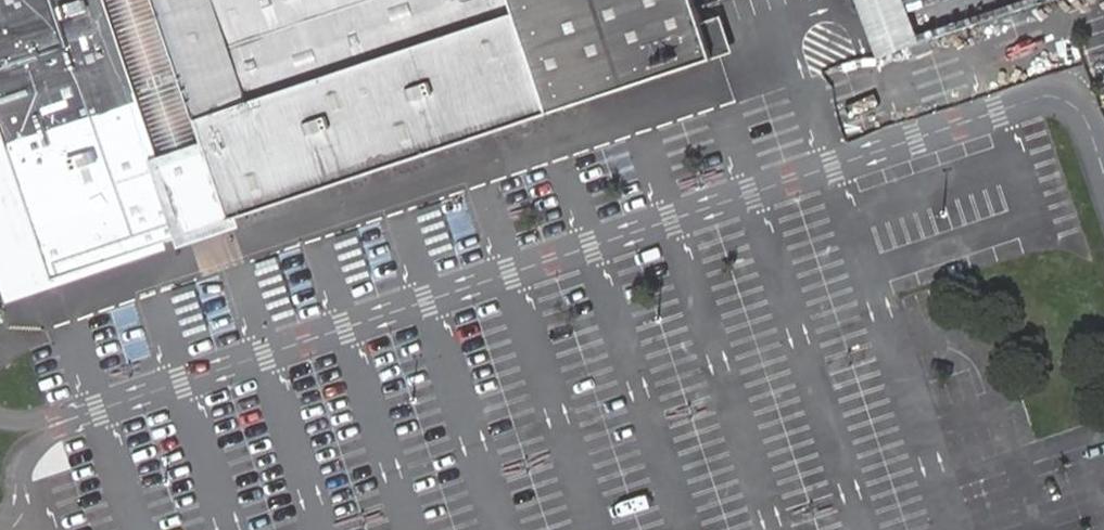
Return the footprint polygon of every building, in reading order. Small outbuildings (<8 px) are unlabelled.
[(53,278),(173,239),(205,228),(280,203),(725,55),(734,52),(722,15),(701,22),(696,7),(694,0),(0,0),(0,119),(53,278)] [(893,55),(935,41),(922,0),(876,0),(893,55)] [(4,294),(15,291),(53,278),(0,119),(0,281),(4,294)]
